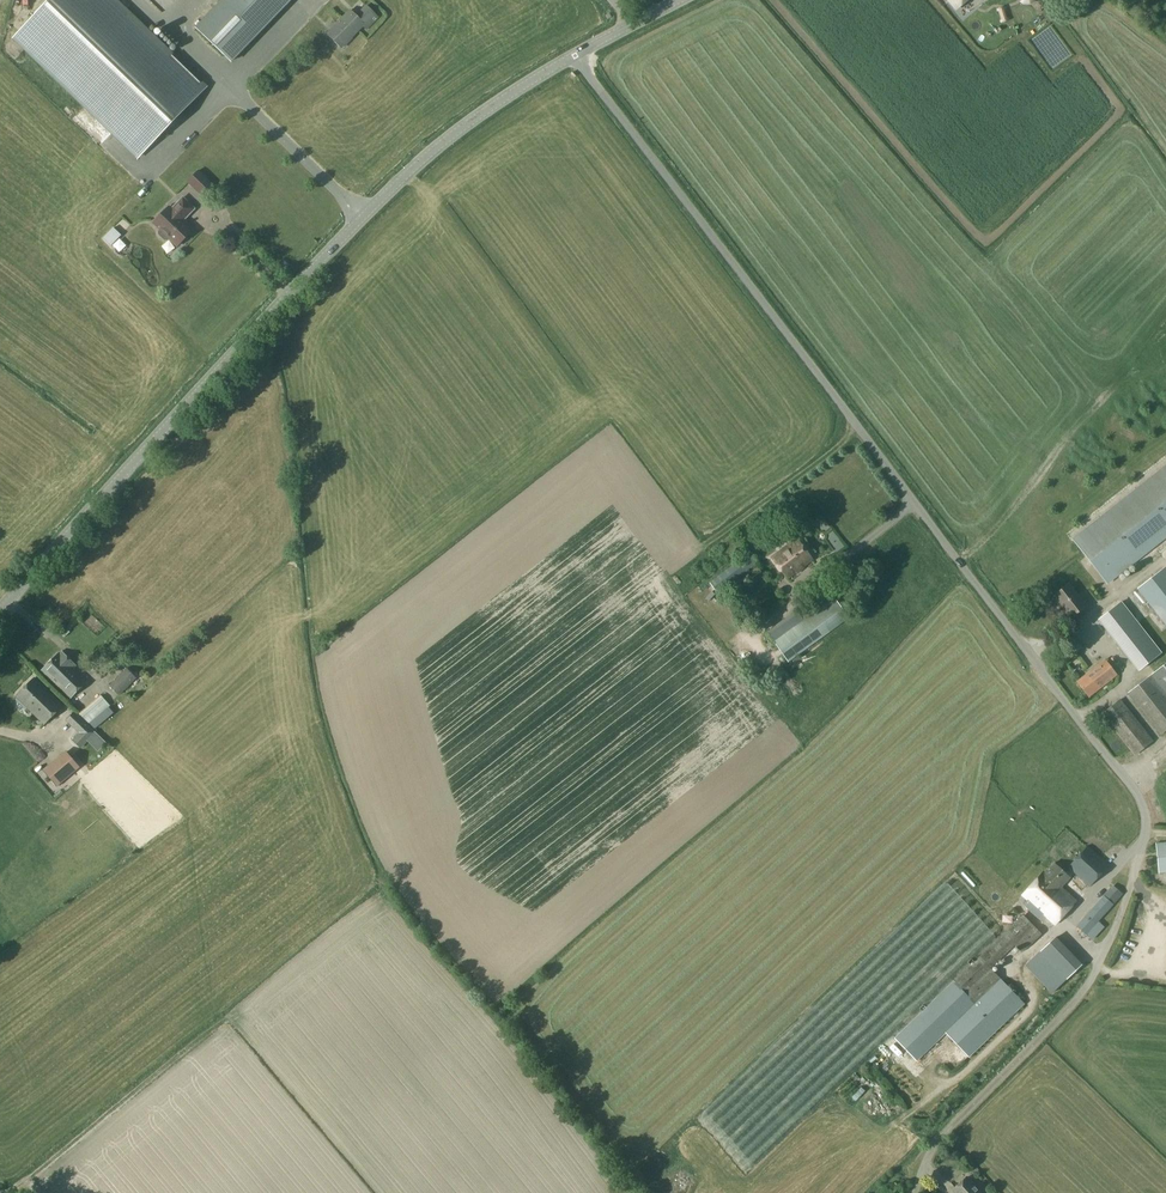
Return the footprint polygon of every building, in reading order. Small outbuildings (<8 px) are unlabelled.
[(15,37),(139,157),(205,88),(114,0),(50,0),(15,37)] [(157,10),(165,0),(145,0),(157,10)] [(196,28),(231,61),(290,0),(223,0),(196,28)] [(956,8),(966,0),(949,0),(956,8)] [(356,16),(350,10),(327,33),(341,48),(364,25),(367,28),(378,17),(366,5),(356,16)] [(198,170),(187,182),(193,187),(204,176),(198,170)] [(183,197),(171,209),(169,206),(153,223),(160,230),(158,231),(159,234),(164,240),(167,240),(169,238),(177,246),(193,230),(182,219),(186,215),(187,216),(194,209),(183,197)] [(290,265),(284,260),(280,264),(285,270),(290,265)] [(1063,536),(1082,563),(1093,556),(1102,569),(1107,573),(1112,569),(1116,573),(1131,563),(1139,553),(1165,534),(1165,464),(1063,536)] [(797,538),(771,557),(787,578),(812,559),(797,538)] [(751,586),(764,576),(757,567),(743,577),(751,586)] [(1137,588),(1165,625),(1165,569),(1165,567),(1137,588)] [(1085,605),(1068,584),(1068,585),(1054,596),(1065,610),(1064,611),(1069,618),(1085,605)] [(834,598),(804,620),(797,610),(767,632),(788,662),(849,618),(834,598)] [(1098,620),(1138,670),(1161,653),(1121,602),(1098,620)] [(87,604),(78,608),(85,623),(94,619),(87,604)] [(15,637),(27,647),(32,642),(20,631),(15,637)] [(65,656),(63,658),(59,653),(42,671),(70,698),(87,681),(71,665),(73,663),(65,656)] [(1089,697),(1116,675),(1104,660),(1077,682),(1089,697)] [(126,668),(109,685),(119,695),(136,678),(126,668)] [(16,696),(45,724),(63,706),(35,678),(16,696)] [(110,706),(101,696),(81,714),(88,723),(110,706)] [(1134,756),(1153,740),(1120,698),(1101,714),(1134,756)] [(95,733),(87,724),(71,740),(79,748),(95,733)] [(79,766),(66,751),(43,770),(56,786),(79,766)] [(1036,852),(1030,839),(1017,844),(1023,858),(1036,852)] [(1156,842),(1159,873),(1165,872),(1165,841),(1156,842)] [(1088,845),(1068,867),(1090,886),(1108,865),(1088,845)] [(1041,911),(1055,923),(1076,900),(1061,887),(1070,878),(1053,863),(1045,873),(1044,872),(1023,895),(1028,899),(1023,904),(1036,917),(1041,911)] [(1076,926),(1096,943),(1105,934),(1095,925),(1118,898),(1109,889),(1076,926)] [(1021,991),(1017,996),(991,968),(1014,945),(1022,953),(1041,934),(1023,915),(954,982),(998,1028),(1024,1003),(1023,1003),(1028,998),(1021,991)] [(1018,969),(1046,997),(1075,967),(1047,940),(1018,969)] [(940,1037),(935,1042),(943,1051),(948,1046),(940,1037)] [(966,1177),(952,1190),(955,1192),(982,1192),(966,1177)]
